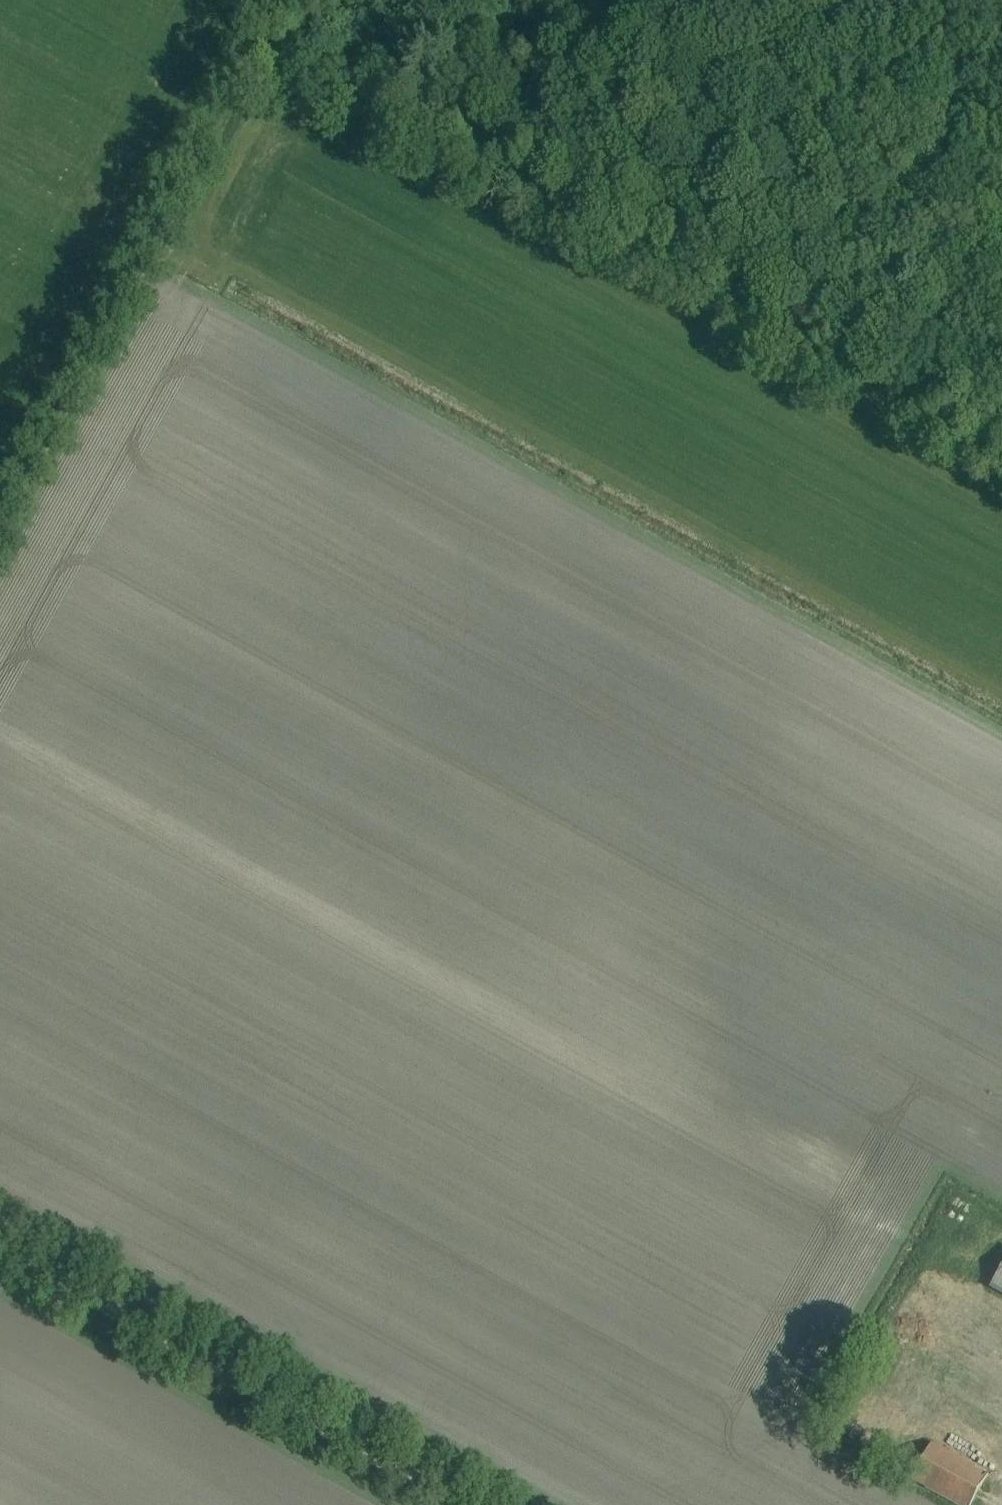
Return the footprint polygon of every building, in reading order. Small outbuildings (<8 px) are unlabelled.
[(988,1474),(932,1442),(911,1481),(954,1504),(971,1504),(988,1474)]
